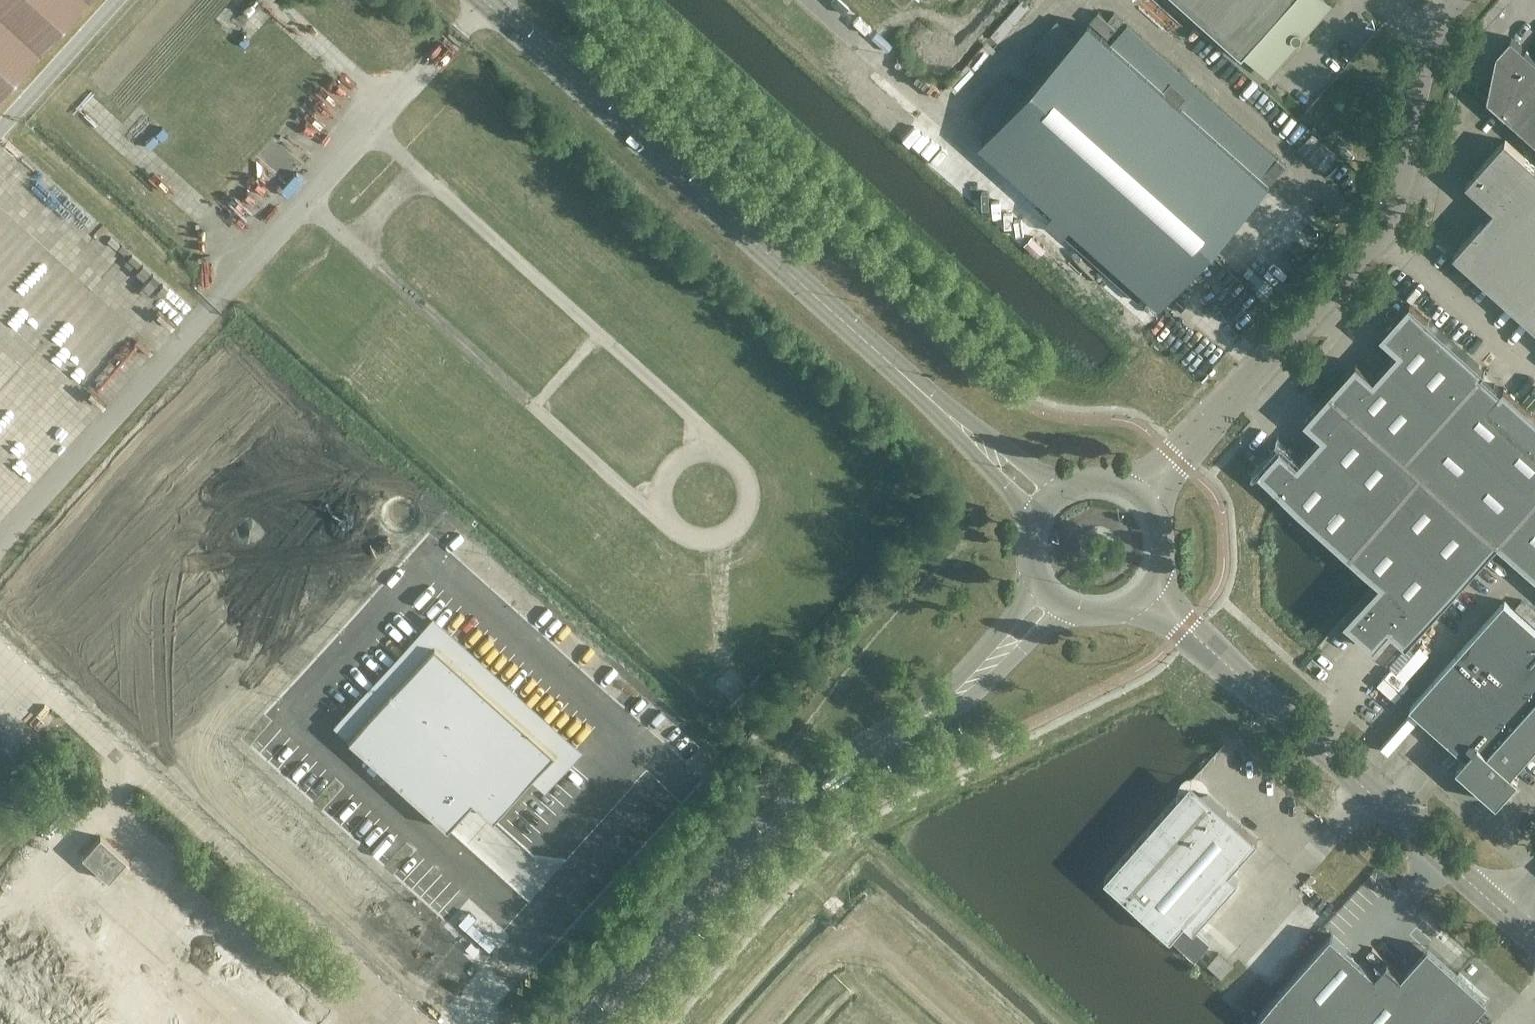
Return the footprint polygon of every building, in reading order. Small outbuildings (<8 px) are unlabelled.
[(83,0),(0,0),(0,92),(83,0)] [(1243,55),(1246,50),(1268,71),(1295,42),(1298,42),(1301,40),(1302,37),(1302,34),(1328,4),(1324,0),(1183,0),(1243,55)] [(1164,89),(1089,22),(981,143),(1011,169),(1003,178),(1138,300),(1146,291),(1161,304),(1269,183),(1180,103),(1188,94),(1172,80),(1164,89)] [(1512,36),(1497,52),(1488,98),(1534,140),(1534,57),(1512,36)] [(1454,253),(1529,321),(1532,318),(1534,321),(1534,166),(1506,139),(1466,183),(1498,211),(1486,224),(1483,221),(1454,253)] [(1259,471),(1381,581),(1372,590),(1345,620),(1374,647),(1390,629),(1407,645),(1499,543),(1534,575),(1534,413),(1505,386),(1502,389),(1483,372),(1486,369),(1411,302),(1382,334),(1399,350),(1375,377),(1358,362),(1305,420),(1323,436),(1299,462),(1281,447),(1259,471)] [(24,443),(15,436),(2,455),(36,479),(61,444),(45,434),(51,426),(40,418),(32,429),(34,430),(24,443)] [(283,448),(130,614),(421,867),(574,690),(283,448)] [(1457,766),(1497,802),(1519,778),(1512,772),(1534,747),(1534,627),(1505,600),(1410,706),(1466,756),(1457,766)] [(1177,795),(1119,861),(1119,862),(1121,891),(1171,936),(1185,920),(1194,928),(1239,878),(1230,870),(1258,839),(1208,794),(1177,795)] [(0,948),(0,959),(78,1023),(108,1023),(114,1018),(114,1016),(121,1007),(113,1000),(121,991),(142,995),(176,1023),(319,1023),(318,1023),(332,1006),(182,880),(181,880),(172,891),(99,830),(0,948)] [(1427,944),(1401,974),(1387,962),(1388,961),(1386,960),(1375,973),(1331,933),(1259,1013),(1256,1016),(1265,1023),(1465,1023),(1488,999),(1427,944)]
